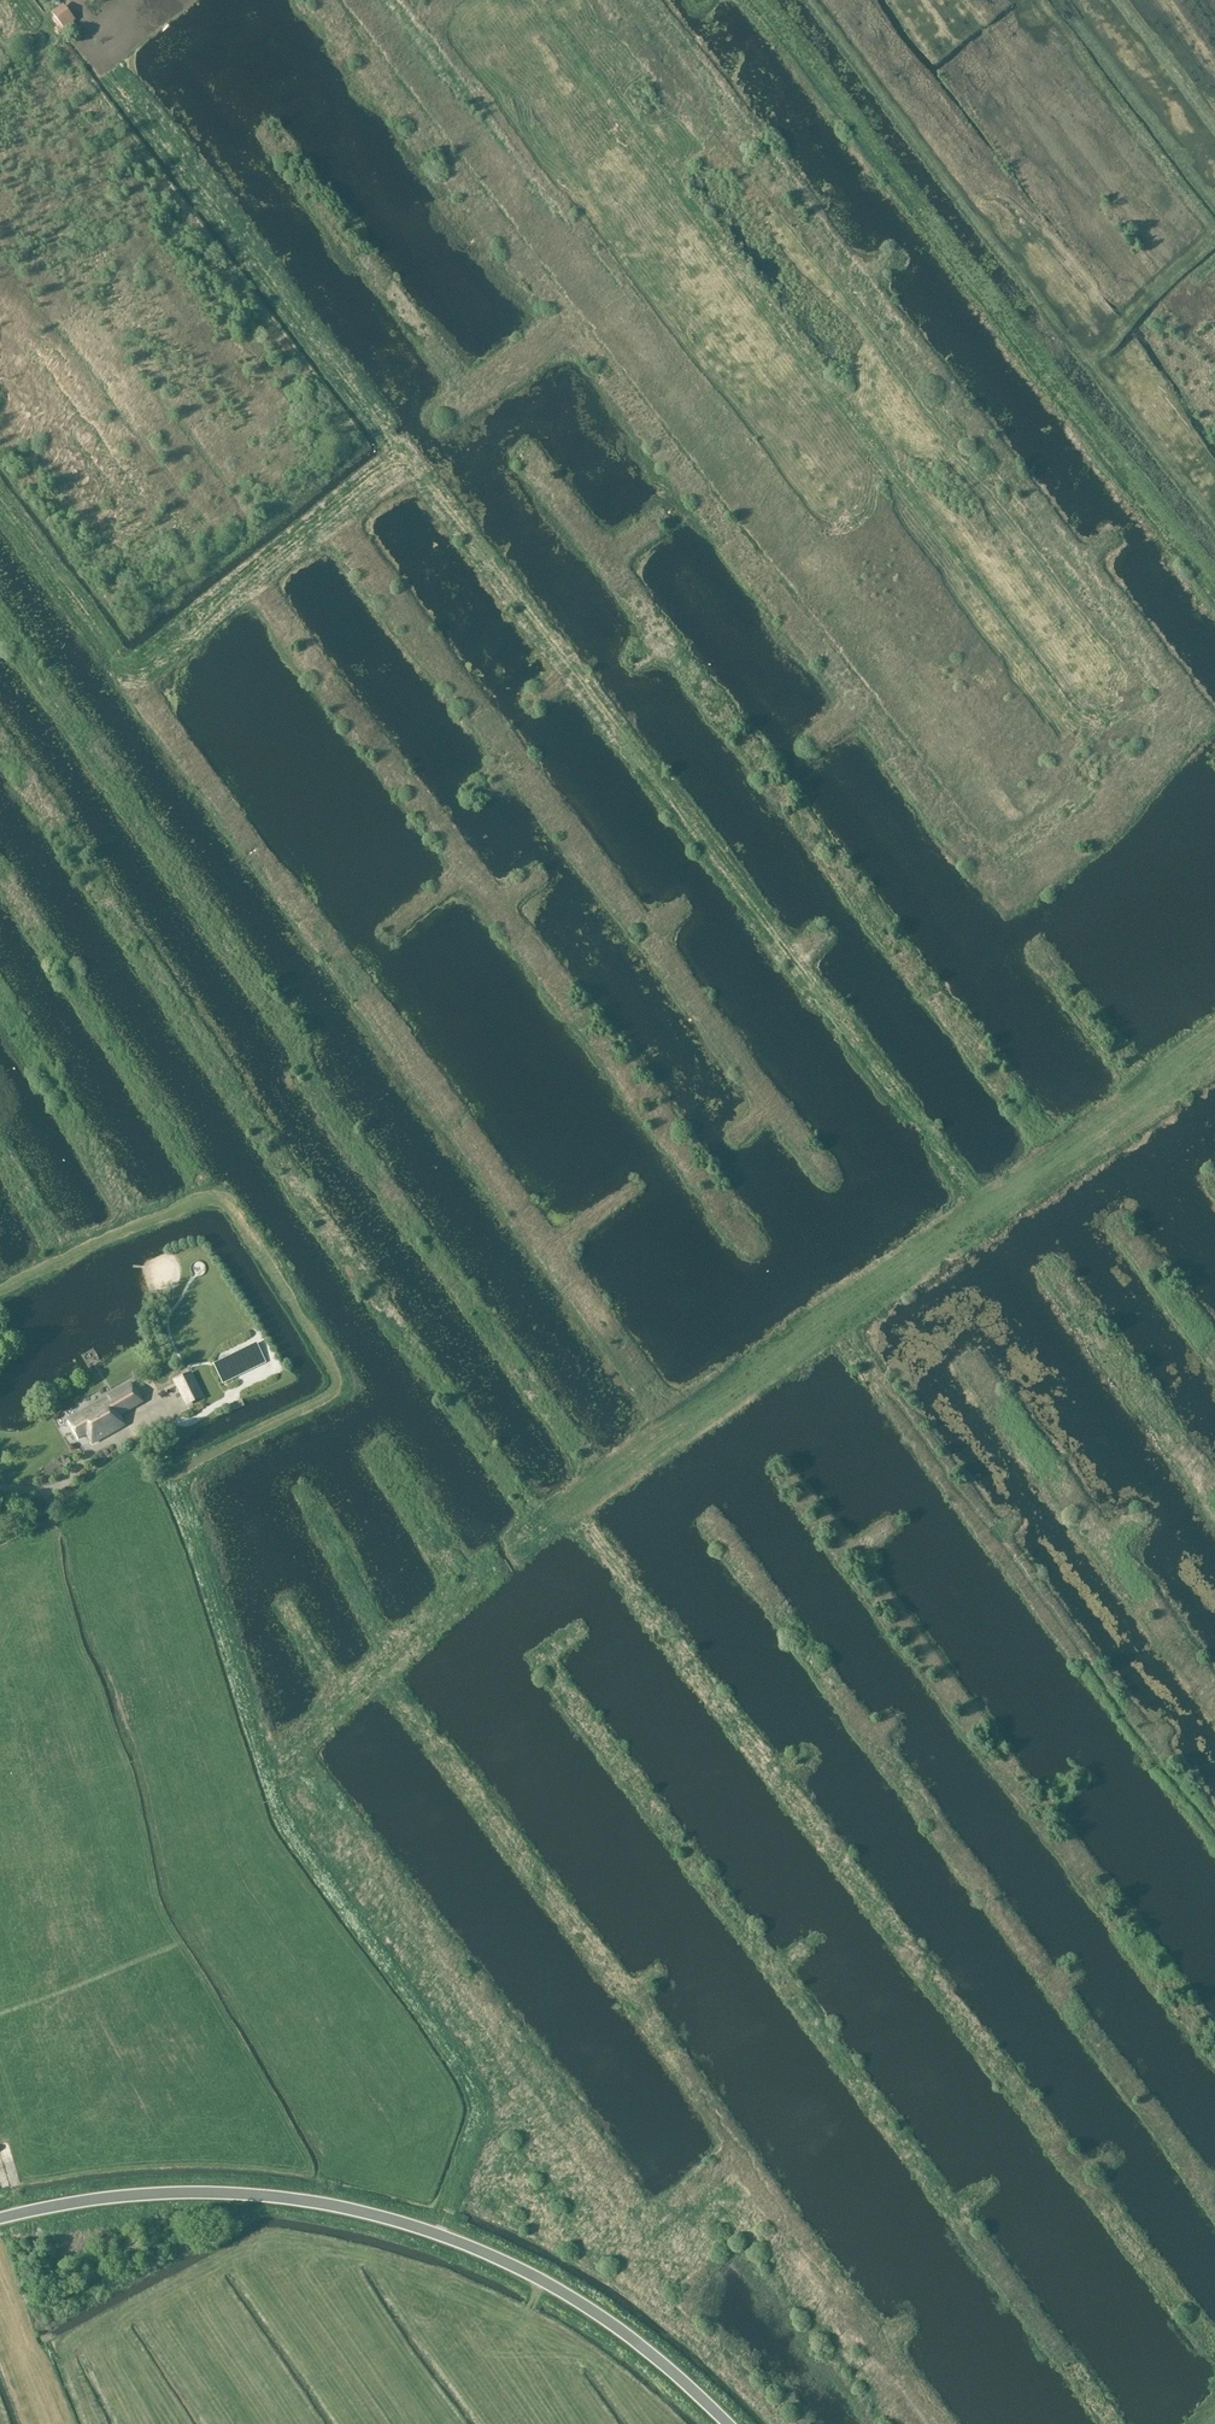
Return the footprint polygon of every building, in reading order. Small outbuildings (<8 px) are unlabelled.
[(51,14),(63,30),(65,29),(66,31),(72,26),(70,24),(74,21),(62,5),(51,14)] [(165,1255),(150,1261),(163,1292),(178,1286),(165,1255)] [(212,1367),(221,1384),(266,1362),(257,1345),(212,1367)] [(172,1382),(185,1408),(203,1399),(190,1373),(172,1382)] [(131,1383),(107,1397),(106,1397),(107,1398),(67,1421),(78,1440),(86,1436),(91,1444),(124,1425),(114,1407),(137,1393),(131,1383)] [(5,2168),(9,2185),(17,2183),(11,2157),(0,2160),(0,2169),(5,2168)]
